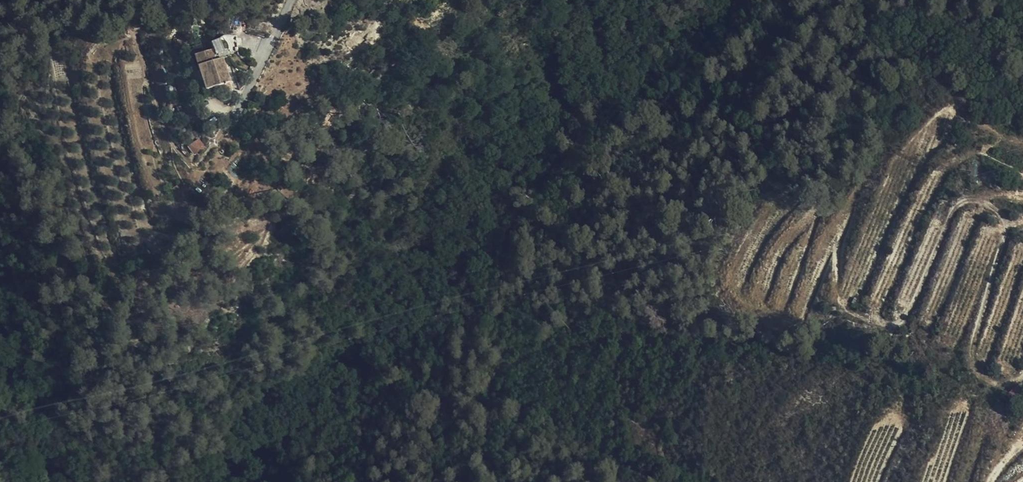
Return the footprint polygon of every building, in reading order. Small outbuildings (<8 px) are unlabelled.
[(238,51),(232,34),(211,41),(217,58),(238,51)] [(216,58),(212,49),(193,55),(205,90),(231,81),(222,55),(216,58)] [(183,98),(179,81),(171,83),(175,100),(183,98)] [(162,134),(160,126),(154,127),(158,143),(172,140),(170,132),(162,134)]
